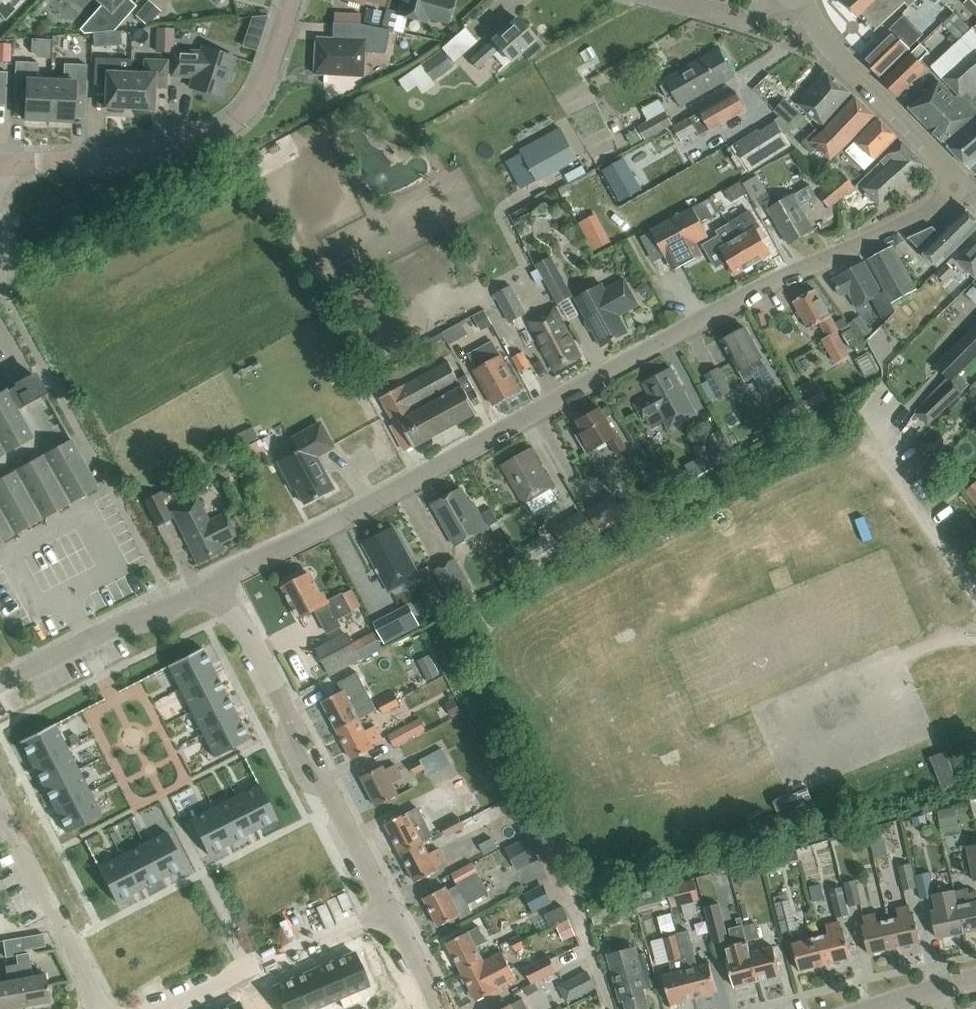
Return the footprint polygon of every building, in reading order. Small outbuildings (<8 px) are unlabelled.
[(5,17),(21,0),(0,0),(0,12),(5,17)] [(79,28),(84,33),(114,30),(136,4),(132,0),(101,0),(103,2),(79,28)] [(386,7),(380,27),(389,29),(402,32),(405,15),(424,20),(426,16),(447,22),(453,0),(401,0),(398,9),(386,7)] [(905,4),(907,6),(914,0),(847,0),(843,3),(858,20),(861,17),(874,31),(905,4)] [(963,2),(975,14),(975,0),(965,0),(963,2)] [(147,25),(157,14),(145,3),(135,15),(147,25)] [(252,35),(265,37),(270,8),(257,6),(252,35)] [(913,6),(904,11),(918,33),(927,27),(913,6)] [(365,8),(362,23),(378,26),(381,11),(365,8)] [(953,11),(942,22),(953,32),(948,38),(954,44),(971,28),(953,11)] [(878,78),(908,49),(921,36),(901,16),(887,28),(893,33),(863,62),(878,78)] [(472,17),(448,35),(460,51),(484,32),(472,17)] [(534,39),(535,38),(517,17),(470,59),(478,67),(499,48),(510,60),(522,50),(528,57),(540,46),(534,39)] [(360,23),(351,22),(350,39),(316,37),(314,72),(340,73),(341,68),(362,69),(363,51),(385,52),(389,29),(380,27),(378,26),(362,23),(360,23)] [(930,65),(941,78),(963,103),(975,92),(975,23),(971,28),(954,44),(930,65)] [(156,28),(155,51),(172,52),(172,28),(156,28)] [(19,33),(0,32),(0,40),(2,40),(1,51),(18,51),(19,33)] [(172,50),(171,74),(194,75),(190,86),(220,96),(234,56),(203,46),(201,51),(172,50)] [(919,63),(928,54),(921,46),(882,82),(896,97),(925,70),(919,63)] [(717,49),(665,78),(658,81),(667,97),(674,94),(680,105),(732,76),(717,49)] [(432,80),(451,67),(439,50),(420,63),(432,80)] [(123,107),(129,107),(131,68),(130,68),(130,58),(118,57),(95,56),(94,83),(106,84),(105,106),(110,106),(110,111),(123,111),(123,107)] [(144,68),(131,68),(129,107),(135,107),(135,112),(148,112),(148,108),(153,108),(154,86),(166,87),(167,59),(145,58),(144,68)] [(24,119),(48,120),(50,79),(38,78),(38,62),(15,60),(14,92),(26,92),(24,119)] [(50,74),(50,79),(48,120),(72,121),(74,94),(85,95),(87,64),(64,63),(63,75),(50,74)] [(823,127),(850,94),(825,72),(797,104),(823,127)] [(910,109),(926,125),(954,99),(937,82),(910,109)] [(736,93),(701,113),(673,126),(681,139),(696,131),(699,136),(711,130),(746,110),(736,93)] [(673,124),(662,104),(658,98),(641,108),(645,113),(648,119),(638,125),(639,127),(627,135),(631,144),(644,136),(645,138),(673,124)] [(802,118),(783,99),(772,112),(780,119),(776,123),(785,134),(802,118)] [(817,128),(807,138),(801,143),(810,152),(816,146),(832,161),(874,117),(855,99),(822,133),(817,128)] [(942,142),(970,116),(954,99),(926,125),(942,142)] [(975,163),(975,116),(946,145),(969,169),(975,163)] [(877,121),(858,142),(855,140),(845,150),(856,163),(865,171),(896,140),(877,121)] [(749,169),(789,144),(775,122),(735,147),(749,169)] [(559,127),(520,148),(537,180),(552,172),(551,169),(575,157),(559,127)] [(901,144),(889,156),(877,166),(884,173),(865,189),(880,206),(923,167),(901,144)] [(640,189),(622,158),(602,170),(620,201),(640,189)] [(733,182),(744,204),(776,189),(766,167),(733,182)] [(843,173),(831,183),(842,197),(854,187),(843,173)] [(842,197),(831,183),(818,193),(829,206),(842,197)] [(810,185),(793,194),(784,200),(784,201),(781,203),(776,194),(763,201),(787,244),(813,230),(801,207),(799,205),(816,196),(810,185)] [(710,198),(699,204),(707,219),(718,213),(710,198)] [(701,223),(707,219),(699,204),(651,230),(666,259),(708,236),(701,223)] [(909,236),(937,265),(975,228),(975,216),(967,207),(940,232),(933,224),(909,236)] [(609,237),(596,212),(578,222),(590,247),(609,237)] [(743,216),(730,223),(751,261),(753,265),(770,255),(760,236),(763,235),(756,222),(749,226),(743,216)] [(718,235),(703,243),(716,267),(728,260),(736,275),(753,265),(751,261),(730,223),(716,231),(718,235)] [(958,258),(975,275),(975,274),(975,240),(958,258)] [(868,257),(893,301),(917,288),(892,243),(868,257)] [(536,263),(557,303),(573,295),(551,255),(536,263)] [(856,305),(870,298),(881,317),(895,310),(885,290),(882,291),(865,259),(839,273),(840,274),(833,278),(841,293),(848,290),(856,305)] [(946,262),(935,272),(945,282),(955,271),(946,262)] [(576,297),(602,345),(628,331),(619,315),(638,304),(624,278),(605,288),(602,283),(576,297)] [(512,284),(494,293),(509,321),(527,312),(512,284)] [(820,321),(828,335),(823,338),(835,361),(849,353),(836,331),(839,329),(816,287),(794,299),(809,327),(820,321)] [(581,355),(555,306),(529,320),(554,369),(581,355)] [(480,330),(491,324),(484,310),(473,317),(480,330)] [(449,322),(460,337),(470,330),(459,315),(449,322)] [(871,330),(858,315),(848,323),(861,338),(871,330)] [(958,342),(934,364),(952,380),(973,357),(975,354),(975,324),(958,342)] [(745,380),(753,375),(761,389),(775,381),(772,374),(762,356),(763,356),(746,326),(722,339),(745,380)] [(520,389),(501,355),(493,340),(476,349),(485,364),(475,369),(494,403),(520,389)] [(523,350),(512,356),(520,372),(532,365),(523,350)] [(865,377),(877,370),(867,352),(855,358),(865,377)] [(391,425),(405,451),(414,446),(414,447),(478,412),(474,406),(482,402),(476,390),(475,390),(466,373),(459,377),(449,360),(381,397),(395,423),(391,425)] [(718,398),(732,390),(719,366),(705,373),(718,398)] [(644,383),(650,394),(635,402),(644,419),(659,410),(669,428),(697,412),(672,367),(644,383)] [(0,393),(0,477),(26,524),(96,484),(34,374),(0,393)] [(949,379),(915,412),(928,425),(962,392),(949,379)] [(822,390),(803,401),(810,414),(829,404),(822,390)] [(620,435),(618,437),(600,407),(578,420),(583,428),(575,433),(586,452),(608,439),(616,453),(627,447),(620,435)] [(303,503),(331,488),(314,456),(333,446),(319,422),(291,437),(298,449),(276,461),(286,480),(289,478),(303,503)] [(239,445),(258,437),(253,425),(234,434),(239,445)] [(737,454),(725,431),(694,447),(699,456),(684,464),(692,478),(737,454)] [(237,450),(246,466),(268,454),(259,438),(237,450)] [(525,504),(527,502),(534,512),(557,498),(551,488),(555,486),(531,447),(501,465),(525,504)] [(26,524),(0,477),(0,538),(26,524)] [(159,491),(143,499),(156,526),(172,517),(163,499),(184,487),(180,480),(174,483),(159,491)] [(965,490),(975,504),(975,481),(965,490)] [(432,504),(455,546),(487,528),(473,502),(470,504),(461,488),(432,504)] [(586,510),(597,529),(623,513),(612,494),(586,510)] [(171,509),(196,560),(196,561),(223,547),(221,543),(236,535),(225,512),(209,520),(198,496),(171,509)] [(593,530),(582,513),(564,524),(575,541),(593,530)] [(418,575),(393,526),(363,542),(388,590),(418,575)] [(544,534),(525,546),(532,558),(549,548),(551,546),(544,534)] [(434,570),(450,600),(455,609),(475,598),(471,589),(455,559),(434,570)] [(309,572),(284,585),(301,616),(316,608),(319,612),(317,613),(328,632),(341,625),(336,617),(351,610),(343,592),(327,599),(323,590),(320,592),(309,572)] [(400,634),(418,625),(407,604),(389,613),(400,634)] [(373,631),(352,641),(361,657),(381,647),(380,644),(373,631)] [(330,673),(361,657),(352,641),(349,634),(318,650),(330,673)] [(213,670),(201,647),(167,665),(179,688),(213,670)] [(417,660),(427,680),(438,674),(428,655),(417,660)] [(190,710),(225,693),(213,670),(179,688),(190,710)] [(313,694),(333,687),(327,671),(307,678),(313,694)] [(323,699),(338,728),(358,718),(351,704),(361,699),(353,684),(323,699)] [(394,692),(386,697),(391,707),(400,703),(394,692)] [(236,715),(225,693),(190,710),(202,733),(236,715)] [(382,712),(391,707),(386,697),(377,701),(382,712)] [(248,738),(236,715),(202,733),(214,756),(248,738)] [(419,717),(387,734),(393,746),(426,729),(419,717)] [(377,724),(364,730),(358,718),(338,728),(352,758),(373,747),(371,745),(384,738),(377,724)] [(66,747),(54,723),(19,740),(31,764),(66,747)] [(77,769),(66,747),(31,764),(43,786),(77,769)] [(442,747),(420,758),(409,763),(414,772),(424,767),(427,774),(439,767),(440,770),(451,764),(442,747)] [(956,784),(944,750),(929,756),(942,789),(956,784)] [(398,793),(392,782),(403,776),(397,762),(385,768),(383,764),(362,775),(377,804),(398,793)] [(89,791),(77,769),(43,786),(54,808),(89,791)] [(268,802),(258,784),(235,796),(253,830),(276,818),(268,802)] [(100,814),(89,791),(54,808),(66,832),(100,814)] [(253,830),(235,796),(213,807),(230,842),(253,830)] [(230,842),(213,807),(189,819),(198,837),(207,854),(230,842)] [(421,809),(409,815),(407,811),(386,822),(401,851),(422,840),(416,829),(428,823),(421,809)] [(446,835),(463,826),(457,815),(440,824),(446,835)] [(184,866),(176,852),(166,831),(143,843),(160,878),(184,866)] [(526,835),(504,846),(517,870),(538,859),(526,835)] [(479,844),(484,854),(497,847),(492,837),(479,844)] [(440,847),(428,853),(422,840),(401,851),(415,880),(436,869),(435,867),(447,860),(440,847)] [(160,878),(143,843),(120,855),(138,889),(160,878)] [(968,846),(974,879),(975,878),(975,844),(968,846)] [(796,852),(763,862),(766,874),(781,870),(780,866),(799,860),(796,852)] [(138,889),(120,855),(97,867),(107,886),(115,901),(138,889)] [(439,924),(459,914),(460,918),(472,913),(467,903),(489,892),(472,861),(451,872),(457,884),(447,889),(446,885),(424,896),(439,924)] [(897,864),(903,889),(915,886),(910,862),(897,864)] [(913,873),(919,898),(934,895),(929,870),(913,873)] [(731,893),(745,890),(742,875),(728,878),(731,893)] [(666,885),(670,901),(671,907),(699,899),(693,878),(666,885)] [(856,878),(843,881),(849,905),(862,902),(856,878)] [(533,911),(551,902),(542,884),(524,893),(533,911)] [(669,901),(665,885),(635,893),(639,909),(641,908),(641,910),(663,904),(663,903),(669,901)] [(846,899),(845,900),(842,885),(829,888),(833,903),(831,903),(836,919),(851,916),(846,899)] [(955,889),(958,903),(964,931),(975,929),(975,890),(969,891),(968,886),(955,889)] [(937,908),(932,908),(938,937),(964,931),(958,903),(955,889),(943,892),(944,897),(935,899),(937,908)] [(772,896),(781,932),(796,928),(787,892),(772,896)] [(610,902),(614,915),(636,908),(632,896),(610,902)] [(719,901),(705,904),(703,904),(713,942),(729,938),(719,901)] [(896,907),(898,916),(889,918),(895,946),(921,941),(915,913),(912,913),(909,903),(896,907)] [(563,906),(562,905),(532,918),(538,929),(567,916),(563,906)] [(862,914),(864,924),(863,924),(869,952),(895,946),(889,918),(878,921),(876,911),(862,914)] [(562,940),(575,934),(569,919),(555,925),(562,940)] [(826,923),(828,932),(819,935),(826,963),(851,956),(845,928),(841,929),(839,920),(826,923)] [(756,922),(743,925),(757,979),(781,972),(774,945),(750,951),(747,939),(760,936),(758,928),(757,928),(756,922)] [(734,945),(725,947),(734,985),(737,984),(740,988),(750,986),(750,980),(757,979),(743,925),(743,923),(729,927),(734,945)] [(468,930),(447,941),(462,969),(483,959),(476,945),(486,940),(478,925),(468,930)] [(689,931),(677,933),(683,955),(686,967),(693,995),(717,989),(710,961),(697,965),(689,931)] [(43,932),(13,937),(16,953),(20,976),(24,1004),(49,999),(44,972),(32,974),(28,951),(24,952),(24,948),(45,944),(43,932)] [(663,936),(667,951),(672,971),(663,973),(671,1001),(693,995),(686,967),(683,955),(677,933),(663,936)] [(520,934),(511,938),(516,949),(525,944),(520,934)] [(799,969),(826,963),(819,935),(793,941),(799,969)] [(5,955),(16,953),(13,937),(2,939),(5,955)] [(645,1008),(649,1007),(644,987),(648,986),(640,958),(635,944),(607,952),(611,967),(620,1000),(624,999),(627,1008),(645,1008)] [(566,947),(566,958),(588,955),(587,945),(566,947)] [(483,959),(462,969),(477,998),(498,988),(498,987),(517,977),(503,949),(483,959)] [(556,970),(549,956),(524,969),(531,983),(556,970)] [(346,962),(330,970),(342,996),(358,988),(346,962)] [(330,970),(313,978),(325,1003),(342,996),(330,970)] [(570,978),(579,995),(595,987),(586,970),(570,978)] [(0,980),(0,1008),(24,1004),(20,976),(0,980)] [(297,985),(307,1008),(312,1008),(325,1003),(313,978),(297,985)] [(280,993),(287,1008),(307,1008),(297,985),(280,993)] [(498,1008),(527,1008),(521,997),(511,1002),(498,1008)]
